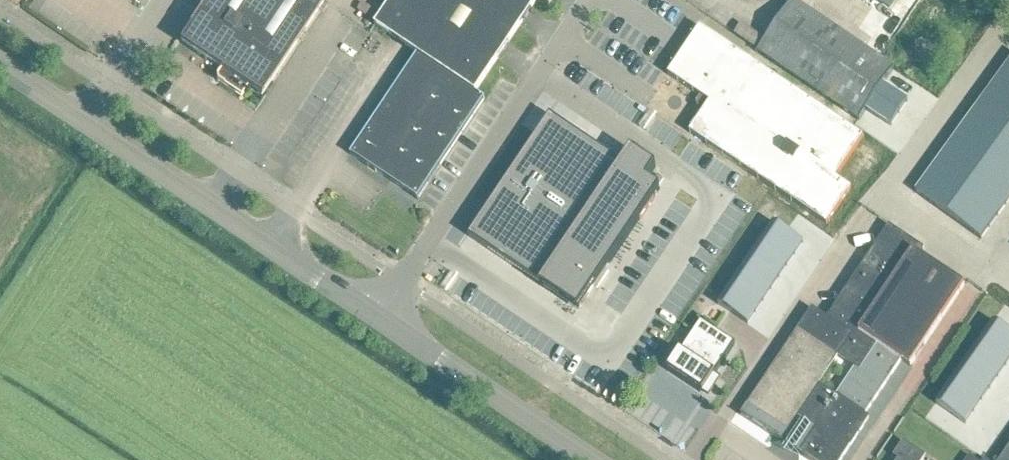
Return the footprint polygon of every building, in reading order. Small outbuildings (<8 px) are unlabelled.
[(322,0),(209,0),(207,4),(206,3),(179,44),(220,71),(215,78),(216,83),(240,99),(246,89),(259,97),(277,69),(276,69),(322,0)] [(374,27),(418,56),(350,157),(417,202),(485,101),(475,94),(538,0),(392,0),(374,27)] [(758,54),(857,121),(865,110),(874,97),(882,84),(893,68),(837,30),(811,12),(794,1),(758,54)] [(826,226),(850,191),(834,179),(862,138),(758,68),(736,54),(700,29),(668,76),(710,105),(690,133),(826,226)] [(916,194),(981,241),(1008,202),(1008,65),(916,194)] [(898,113),(906,100),(882,84),(874,97),(898,113)] [(889,126),(898,113),(874,97),(865,110),(889,126)] [(550,117),(469,238),(578,311),(609,265),(610,266),(660,191),(647,182),(656,169),(630,152),(621,165),(550,117)] [(698,186),(717,160),(692,142),(673,168),(698,186)] [(773,224),(718,307),(747,326),(802,244),(773,224)] [(835,309),(837,310),(829,322),(812,311),(741,418),(780,444),(800,457),(805,459),(842,459),(869,420),(865,417),(901,362),(911,369),(965,287),(920,257),(914,253),(918,247),(889,228),(835,309)] [(644,355),(693,278),(654,254),(606,331),(644,355)] [(680,354),(667,373),(703,396),(704,394),(715,377),(735,346),(701,323),(680,354)] [(938,405),(967,424),(1008,362),(1008,335),(993,323),(938,405)] [(925,458),(903,444),(894,457),(898,459),(924,459),(925,458)]
